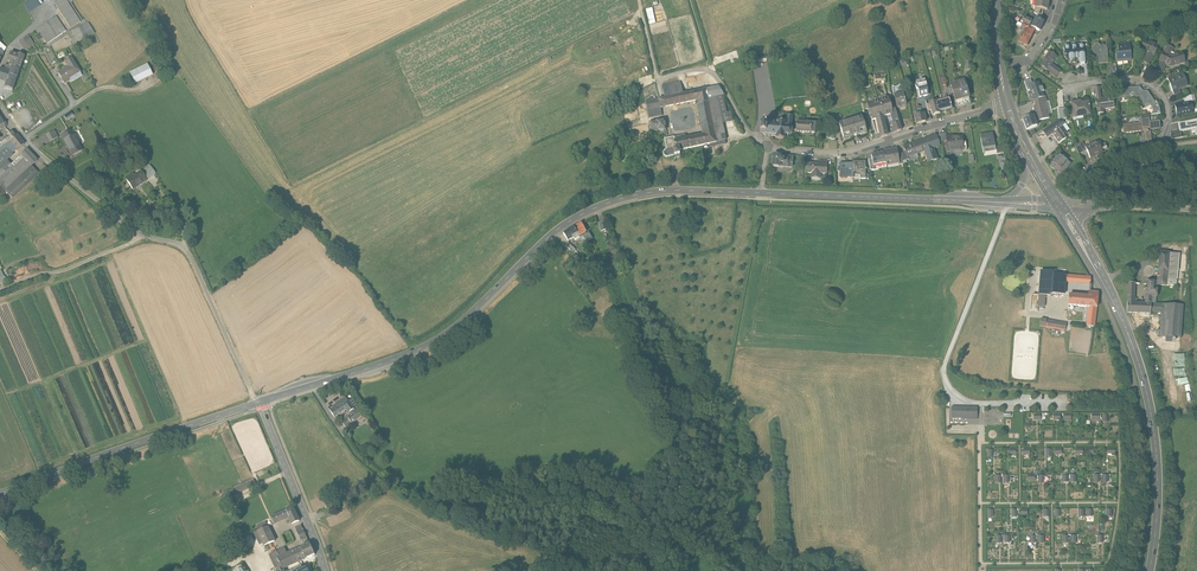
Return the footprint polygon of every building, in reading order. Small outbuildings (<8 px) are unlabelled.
[(40,5),(37,0),(29,0),(23,4),(29,12),(40,5)] [(54,3),(70,28),(80,22),(68,3),(66,0),(58,0),(54,3)] [(1038,0),(1036,0),(1035,8),(1043,10),(1048,11),(1050,2),(1038,0)] [(68,3),(80,22),(83,20),(71,2),(68,3)] [(1043,10),(1035,8),(1034,13),(1042,17),(1043,10)] [(653,10),(647,12),(650,24),(656,22),(653,10)] [(56,16),(37,29),(47,44),(66,31),(56,16)] [(1022,16),(1018,23),(1029,28),(1032,21),(1022,16)] [(1036,18),(1031,29),(1036,31),(1039,32),(1044,23),(1036,18)] [(88,23),(72,31),(74,37),(70,39),(73,46),(77,44),(77,42),(94,33),(88,23)] [(1029,28),(1018,23),(1017,26),(1021,28),(1020,30),(1024,33),(1019,42),(1028,47),(1036,31),(1031,29),(1029,28)] [(28,36),(19,41),(25,50),(33,44),(28,36)] [(1149,44),(1144,42),(1140,51),(1147,54),(1143,63),(1149,65),(1153,57),(1154,57),(1159,46),(1150,42),(1149,44)] [(1102,47),(1098,44),(1092,51),(1098,58),(1099,64),(1108,63),(1107,49),(1103,46),(1102,47)] [(1116,51),(1118,63),(1131,61),(1130,44),(1118,45),(1119,51),(1116,51)] [(1085,45),(1064,47),(1065,56),(1067,56),(1067,60),(1069,60),(1069,63),(1075,63),(1075,59),(1079,59),(1080,65),(1086,64),(1085,45)] [(1174,49),(1167,45),(1155,71),(1163,75),(1166,66),(1170,68),(1185,64),(1182,53),(1175,55),(1172,53),(1174,49)] [(1058,58),(1049,51),(1039,66),(1056,78),(1061,71),(1053,65),(1058,58)] [(10,53),(7,61),(10,62),(9,65),(12,66),(19,69),(23,58),(22,57),(22,55),(18,54),(17,56),(10,53)] [(647,56),(637,58),(638,65),(648,62),(647,56)] [(71,58),(65,62),(68,67),(58,74),(64,84),(69,80),(68,79),(79,72),(71,58)] [(147,64),(128,72),(133,84),(152,76),(147,64)] [(12,90),(19,69),(12,66),(10,72),(7,82),(5,88),(12,90)] [(4,70),(0,69),(0,80),(7,82),(10,72),(4,70)] [(1182,74),(1167,80),(1174,98),(1181,95),(1180,92),(1188,88),(1182,74)] [(957,83),(963,102),(970,100),(965,81),(957,83)] [(663,98),(681,95),(680,82),(661,86),(663,98)] [(957,83),(950,85),(955,104),(963,102),(957,83)] [(1029,87),(1034,101),(1046,97),(1047,96),(1046,91),(1043,85),(1040,86),(1039,83),(1029,87)] [(898,96),(893,97),(897,111),(906,109),(900,84),(892,86),(894,91),(896,90),(898,96)] [(718,87),(706,90),(708,100),(723,97),(718,87)] [(1140,88),(1123,89),(1123,90),(1124,98),(1124,101),(1140,101),(1146,109),(1148,108),(1153,116),(1161,115),(1160,112),(1149,92),(1143,93),(1140,88)] [(695,102),(696,107),(709,105),(708,100),(706,90),(681,95),(663,98),(659,99),(661,110),(695,102)] [(1101,92),(1095,93),(1098,115),(1104,114),(1104,110),(1114,109),(1113,97),(1102,99),(1101,92)] [(942,99),(936,101),(936,102),(939,113),(951,110),(946,94),(940,95),(942,99)] [(723,97),(708,100),(709,105),(716,145),(709,146),(710,149),(726,145),(725,141),(726,141),(722,124),(733,122),(730,112),(727,113),(723,97)] [(1046,97),(1034,101),(1036,106),(1033,107),(1037,116),(1039,122),(1050,118),(1046,103),(1047,102),(1046,97)] [(661,110),(659,99),(644,102),(648,119),(662,116),(661,110)] [(888,99),(867,105),(868,109),(872,122),(875,121),(880,138),(888,136),(883,118),(890,116),(893,115),(891,111),(888,99)] [(916,114),(924,112),(922,103),(921,99),(919,99),(913,101),(916,114)] [(1081,101),(1071,102),(1073,119),(1091,116),(1089,101),(1081,103),(1081,101)] [(936,102),(929,104),(931,111),(933,117),(940,115),(939,113),(936,102)] [(1175,105),(1177,116),(1192,114),(1191,103),(1175,105)] [(709,105),(696,107),(701,136),(686,139),(688,151),(709,146),(716,145),(709,105)] [(893,115),(890,116),(893,126),(890,127),(892,135),(902,132),(895,110),(891,111),(893,115)] [(924,112),(916,114),(916,115),(914,116),(917,125),(926,123),(924,115),(924,112)] [(766,127),(761,126),(760,134),(765,134),(765,136),(776,137),(776,139),(786,140),(786,136),(789,136),(789,135),(791,135),(792,134),(793,133),(794,132),(794,130),(793,129),(793,128),(794,114),(788,114),(787,121),(778,120),(778,123),(767,121),(766,127)] [(1033,116),(1023,120),(1027,131),(1037,127),(1036,123),(1034,117),(1033,116)] [(843,123),(838,125),(841,134),(844,142),(857,138),(867,135),(862,117),(843,123)] [(1140,124),(1123,126),(1124,134),(1143,132),(1144,143),(1152,142),(1151,131),(1161,130),(1160,122),(1150,123),(1149,119),(1140,120),(1140,124)] [(911,120),(904,122),(906,129),(913,126),(911,120)] [(664,121),(648,123),(650,133),(663,131),(665,131),(665,126),(664,121)] [(1177,125),(1178,133),(1194,130),(1195,137),(1196,136),(1196,121),(1177,125)] [(816,124),(796,122),(796,133),(815,134),(816,124)] [(1055,124),(1042,133),(1046,138),(1047,140),(1053,136),(1059,144),(1066,139),(1060,130),(1064,128),(1060,123),(1055,124)] [(1068,134),(1064,128),(1060,130),(1066,139),(1069,137),(1067,134),(1068,134)] [(71,130),(60,136),(72,156),(82,151),(77,142),(78,141),(75,136),(74,137),(71,130)] [(54,131),(46,135),(50,142),(58,137),(54,131)] [(10,141),(15,137),(11,132),(10,133),(11,133),(6,136),(0,141),(0,148),(10,141)] [(993,133),(980,135),(983,153),(996,151),(995,148),(993,133)] [(1046,138),(1042,133),(1037,137),(1040,142),(1046,138)] [(929,138),(903,147),(905,153),(907,159),(924,153),(928,163),(938,160),(935,149),(941,147),(939,142),(936,135),(936,134),(928,136),(929,138)] [(946,134),(936,135),(939,142),(947,142),(946,136),(946,134)] [(16,135),(15,137),(10,141),(17,150),(24,145),(16,135)] [(678,153),(688,151),(686,139),(685,136),(664,141),(666,151),(664,152),(663,154),(663,156),(665,157),(666,158),(669,157),(671,156),(672,159),(678,158),(678,153)] [(954,136),(946,136),(947,142),(948,153),(963,152),(963,150),(963,143),(962,137),(954,137),(954,136)] [(17,150),(10,141),(0,148),(0,167),(7,161),(13,156),(12,155),(17,150)] [(1098,141),(1085,147),(1087,151),(1091,159),(1103,154),(1102,151),(1101,147),(1098,141)] [(7,161),(0,167),(0,186),(12,199),(19,193),(38,174),(31,167),(37,161),(26,149),(20,155),(21,155),(11,165),(7,161)] [(897,149),(884,152),(886,163),(887,167),(900,165),(898,157),(897,149)] [(886,163),(884,152),(871,154),(872,159),(873,165),(886,163)] [(780,155),(774,155),(773,166),(779,167),(780,163),(786,163),(786,166),(792,167),(793,157),(780,156),(780,155)] [(1058,159),(1056,157),(1050,167),(1063,176),(1071,165),(1060,157),(1058,159)] [(819,164),(806,163),(805,173),(813,173),(813,176),(819,176),(819,173),(826,174),(827,162),(819,162),(819,164)] [(853,162),(853,164),(853,175),(860,175),(860,179),(865,179),(865,174),(865,162),(853,162)] [(853,164),(839,164),(840,178),(840,177),(848,176),(848,178),(853,178),(853,175),(853,164)] [(150,166),(141,172),(146,180),(155,174),(150,166)] [(132,174),(125,179),(132,189),(146,180),(141,172),(140,171),(134,176),(132,174)] [(605,221),(598,224),(601,232),(607,229),(605,221)] [(582,224),(574,228),(575,230),(580,238),(587,234),(582,224)] [(576,241),(580,238),(575,230),(564,236),(568,242),(574,238),(576,241)] [(576,250),(569,244),(566,246),(573,253),(576,250)] [(1159,250),(1157,280),(1157,284),(1168,285),(1171,252),(1171,250),(1159,250)] [(1180,252),(1171,252),(1168,285),(1177,286),(1180,252)] [(1052,272),(1040,271),(1038,295),(1045,295),(1049,296),(1051,294),(1052,274),(1052,272)] [(1065,275),(1052,274),(1051,294),(1064,295),(1065,282),(1065,275)] [(1065,275),(1065,282),(1090,284),(1090,277),(1065,275)] [(1146,279),(1145,300),(1151,301),(1156,301),(1156,296),(1157,296),(1158,286),(1156,286),(1157,284),(1157,280),(1146,279)] [(1136,282),(1128,282),(1127,300),(1135,300),(1136,282)] [(1088,297),(1069,295),(1068,305),(1088,307),(1097,307),(1098,292),(1089,291),(1088,297)] [(1145,300),(1135,300),(1127,300),(1127,312),(1151,313),(1151,311),(1151,302),(1151,301),(1145,300)] [(1162,303),(1151,302),(1151,311),(1161,312),(1162,303)] [(1184,304),(1162,303),(1161,312),(1160,336),(1181,337),(1184,304)] [(1097,307),(1088,307),(1086,326),(1094,326),(1096,311),(1097,307)] [(1067,323),(1041,319),(1040,326),(1065,331),(1067,323)] [(336,404),(329,408),(334,417),(345,409),(348,413),(349,412),(354,409),(353,408),(359,405),(353,397),(348,400),(345,396),(335,402),(336,404)] [(978,407),(952,407),(952,420),(967,420),(978,420),(978,407)] [(355,410),(350,414),(346,416),(347,416),(341,421),(346,427),(362,416),(357,409),(355,410)] [(1100,482),(1108,482),(1109,474),(1100,473),(1100,482)] [(254,479),(223,493),(226,498),(256,485),(254,479)] [(293,506),(271,516),(275,524),(288,518),(291,524),(300,520),(293,506)] [(268,526),(271,532),(274,530),(269,519),(256,525),(258,530),(268,526)] [(301,525),(295,528),(301,540),(307,537),(301,525)] [(258,530),(257,531),(262,544),(264,546),(275,541),(271,532),(268,526),(258,530)] [(259,545),(262,544),(257,531),(254,532),(259,545)] [(248,542),(242,544),(244,550),(250,548),(248,542)] [(276,570),(286,570),(285,569),(315,556),(309,542),(301,546),(290,551),(287,552),(284,547),(269,555),(276,570)] [(230,554),(234,561),(241,557),(237,550),(230,554)] [(236,570),(247,570),(243,563),(234,568),(236,570)]
